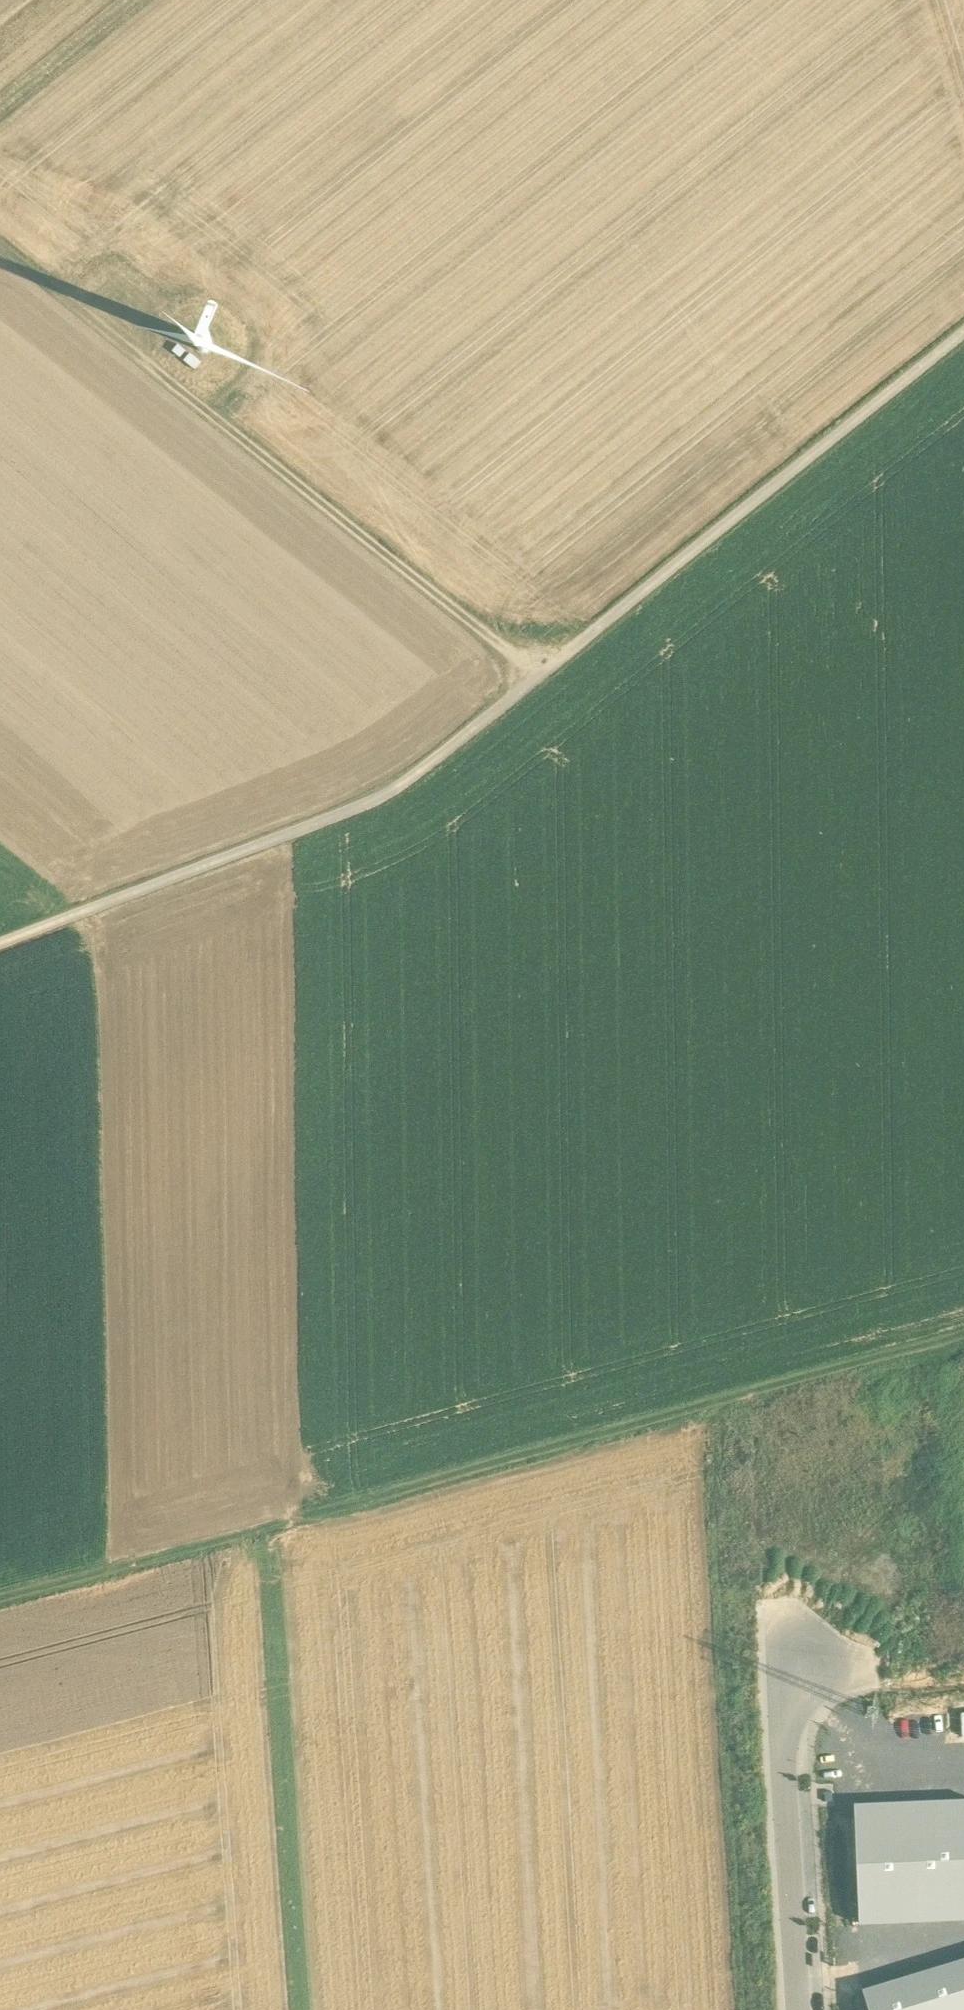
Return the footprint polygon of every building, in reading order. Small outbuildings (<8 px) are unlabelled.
[(200,364),(190,355),(183,362),(194,371),(200,364)] [(824,1802),(832,1802),(832,1793),(824,1793),(824,1802)] [(858,1924),(963,1920),(963,1804),(853,1808),(858,1924)] [(870,2009),(963,2009),(963,1960),(864,1990),(870,2009)]
